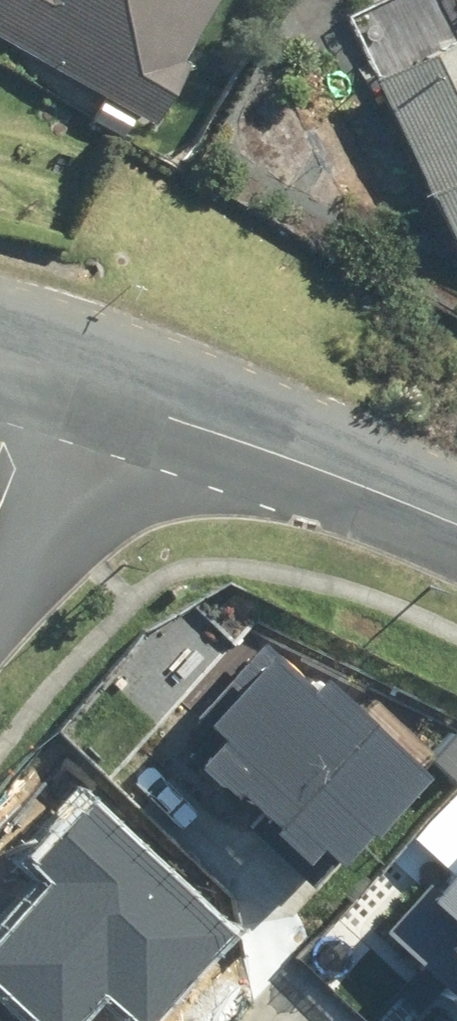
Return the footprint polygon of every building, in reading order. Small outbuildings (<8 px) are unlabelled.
[(140,121),(173,61),(168,58),(200,0),(0,0),(0,43),(140,121)] [(356,73),(439,244),(456,255),(456,22),(356,73)] [(98,101),(88,119),(109,132),(120,114),(98,101)] [(241,796),(314,865),(329,850),(349,869),(436,778),(334,680),(319,695),(264,642),(198,710),(231,741),(204,768),(237,800),(241,796)] [(456,781),(456,735),(434,760),(456,781)] [(418,837),(448,867),(390,924),(456,991),(456,799),(418,837)] [(39,1020),(89,1020),(111,998),(136,1020),(157,1020),(236,938),(90,800),(31,862),(58,887),(0,948),(0,984),(39,1020)]
